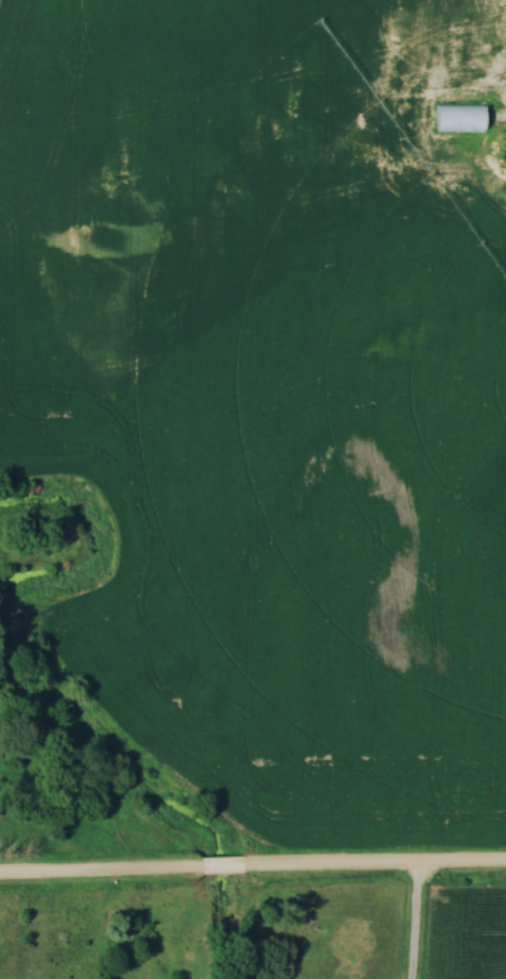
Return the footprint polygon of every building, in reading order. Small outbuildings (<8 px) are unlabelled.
[(478,106),(430,106),(430,132),(478,132),(478,106)]
